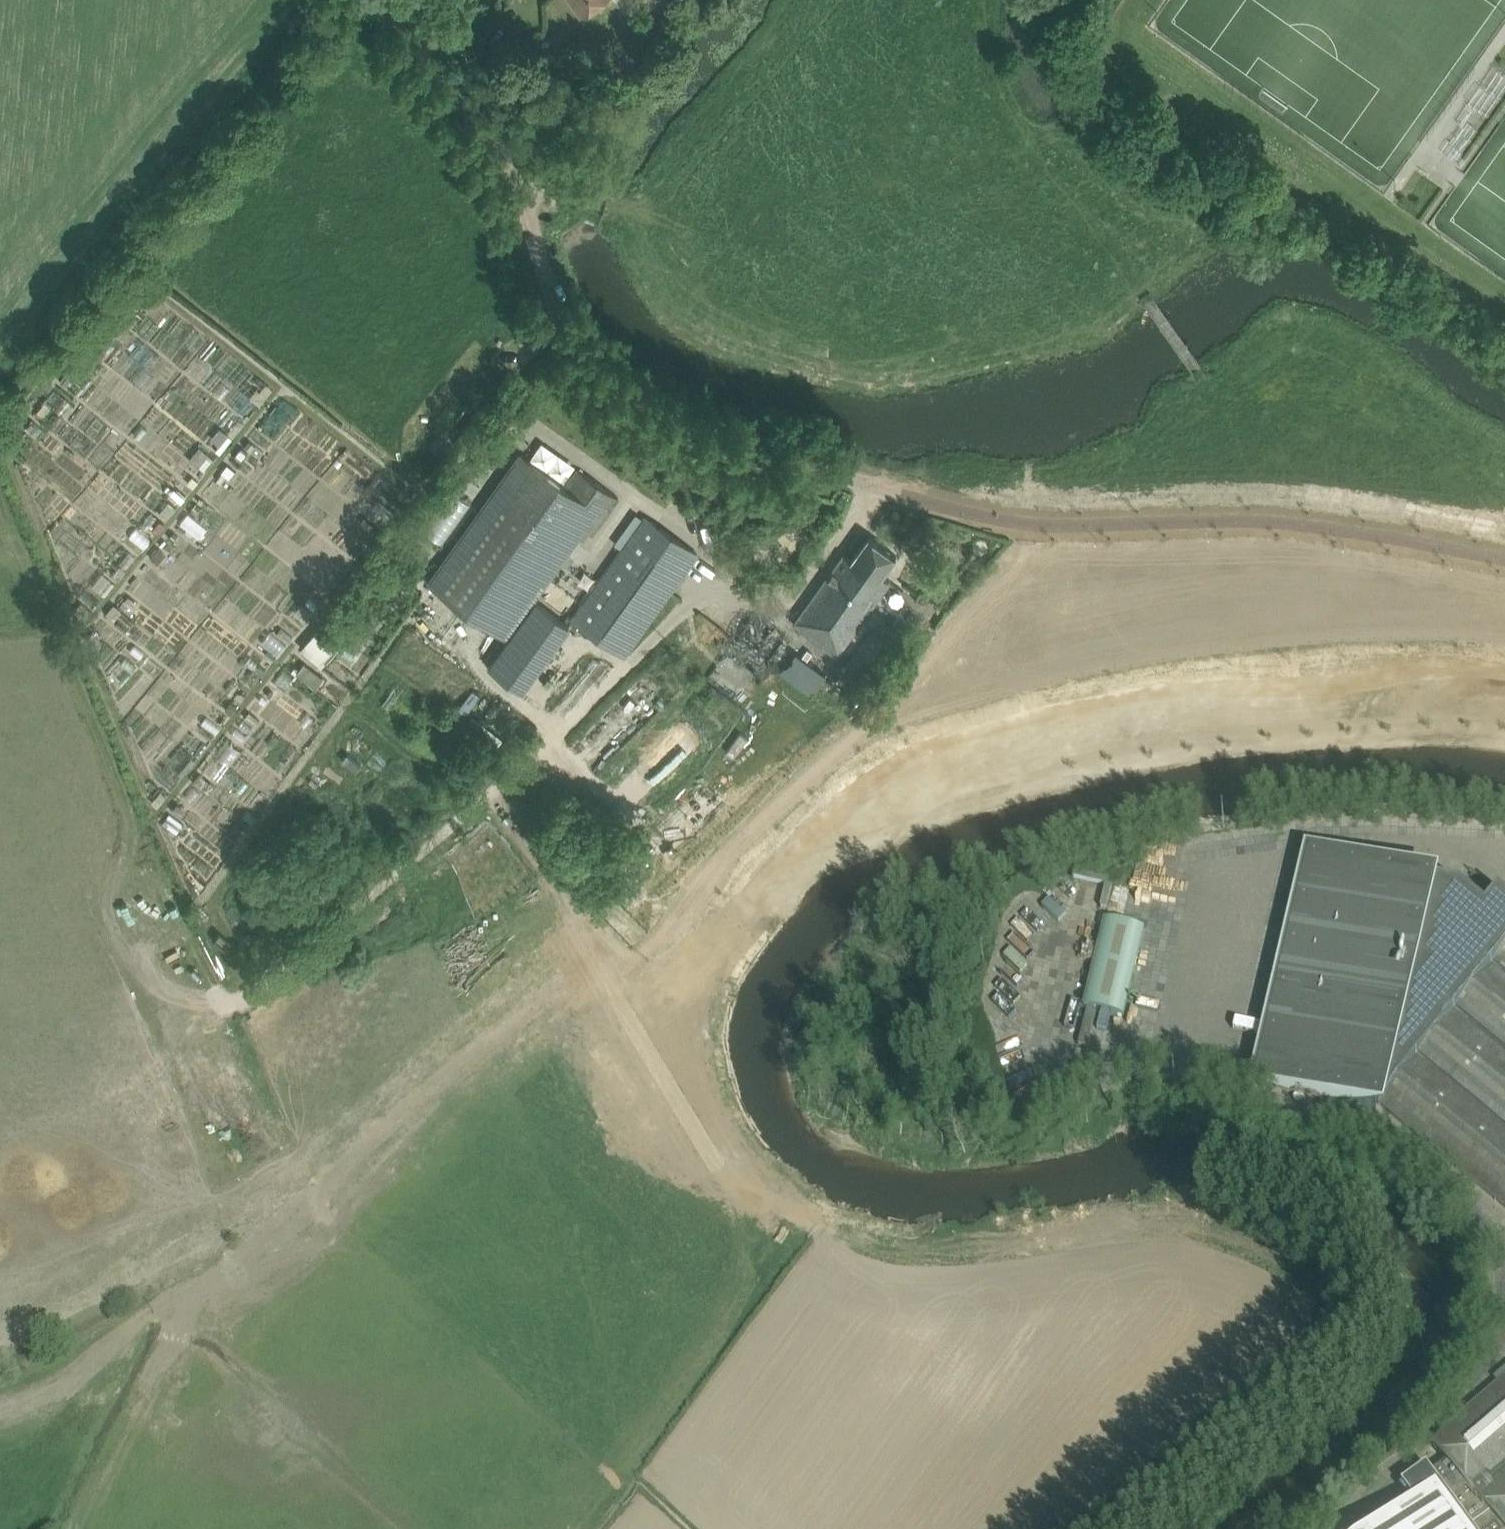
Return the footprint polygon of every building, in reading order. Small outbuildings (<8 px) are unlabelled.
[(582,15),(603,0),(572,0),(582,15)] [(522,453),(511,469),(429,584),(506,638),(574,542),(583,548),(607,513),(618,497),(578,468),(567,485),(522,453)] [(623,549),(574,619),(625,655),(686,569),(697,553),(656,524),(646,517),(644,519),(636,514),(615,543),(623,549)] [(832,570),(793,623),(836,655),(879,597),(890,580),(883,575),(897,555),(869,535),(852,559),(844,554),(832,570)] [(785,633),(773,625),(753,611),(735,636),(736,637),(769,660),(782,641),(787,635),(785,633)] [(321,664),(337,645),(319,631),(303,650),(321,664)] [(1440,877),(1344,854),(1288,1089),(1384,1112),(1385,1109),(1461,1171),(1460,1171),(1497,1201),(1504,1208),(1504,898),(1498,893),(1485,909),(1460,888),(1439,883),(1440,877)] [(1108,878),(1074,870),(1072,877),(1105,885),(1099,907),(1107,909),(1112,885),(1107,884),(1108,878)] [(1493,1377),(1499,1383),(1476,1402),(1461,1416),(1446,1428),(1434,1445),(1448,1461),(1432,1472),(1427,1466),(1402,1483),(1414,1499),(1374,1528),(1504,1528),(1504,1367),(1493,1377)]
